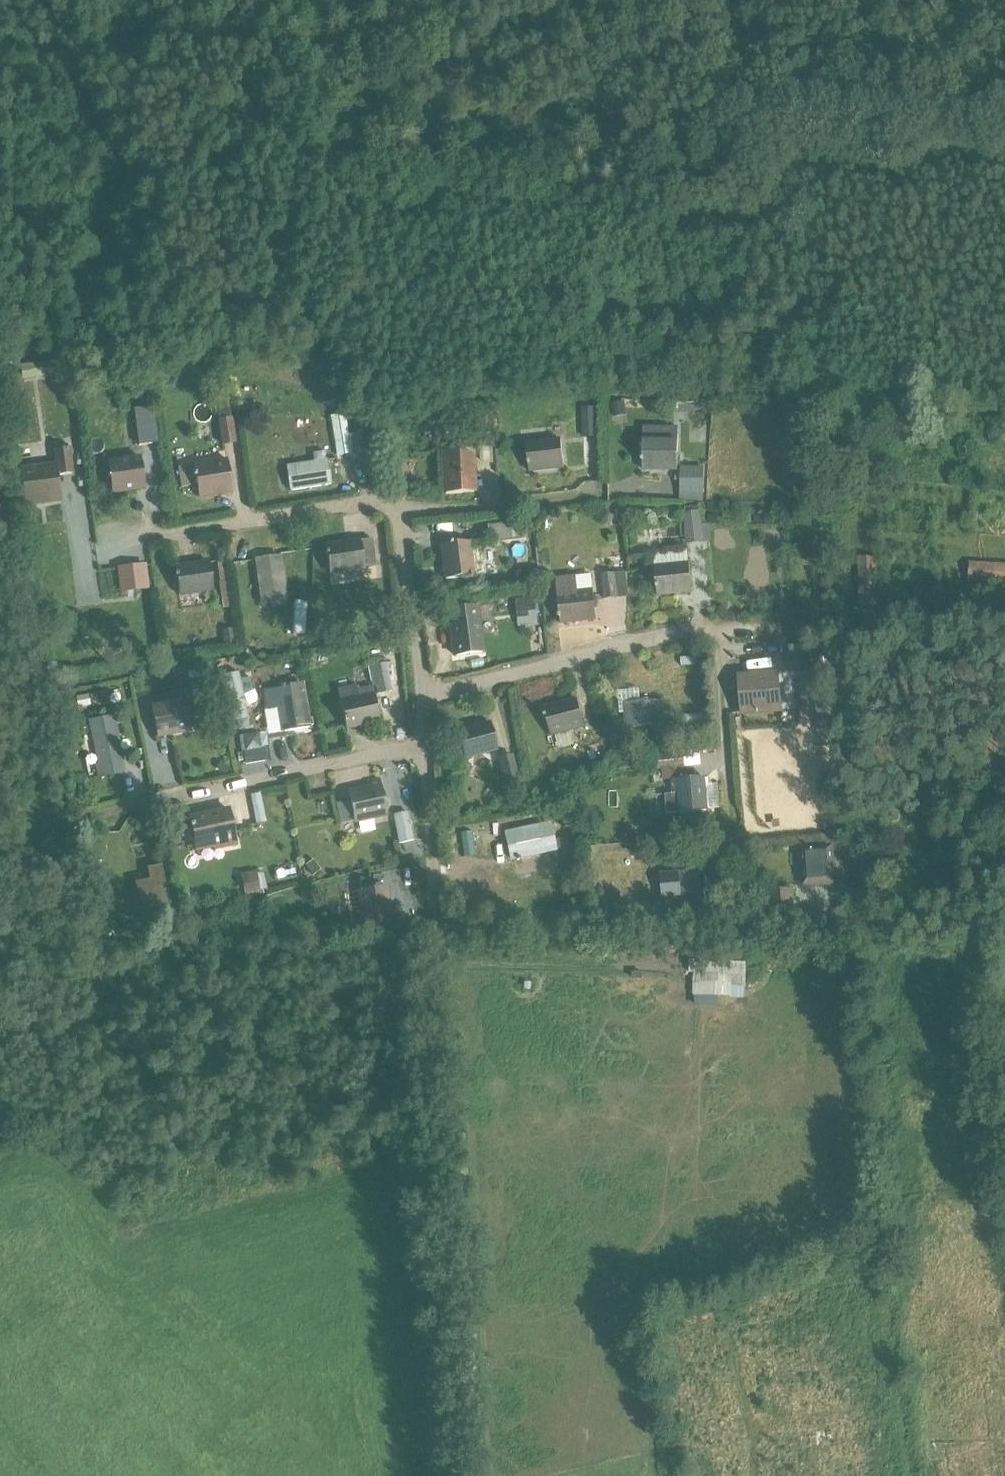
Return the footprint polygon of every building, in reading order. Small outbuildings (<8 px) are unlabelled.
[(147,397),(131,399),(139,446),(159,443),(154,407),(148,408),(147,397)] [(228,398),(217,400),(219,420),(218,420),(222,445),(236,443),(232,418),(231,418),(228,398)] [(611,404),(613,418),(627,415),(624,402),(611,404)] [(582,407),(583,438),(596,438),(595,406),(582,407)] [(337,456),(351,454),(345,415),(331,418),(337,456)] [(678,471),(679,427),(644,427),(643,470),(678,471)] [(360,432),(349,434),(352,453),(363,452),(360,432)] [(564,468),(561,439),(526,442),(530,472),(564,468)] [(58,476),(74,474),(71,448),(54,450),(55,463),(20,468),(25,505),(61,500),(58,476)] [(473,494),(471,448),(443,450),(445,495),(473,494)] [(325,452),(313,453),(314,461),(287,466),(291,491),(331,484),(326,459),(325,452)] [(145,489),(141,456),(109,460),(114,493),(145,489)] [(197,486),(199,497),(233,492),(226,458),(193,464),(194,465),(178,468),(181,488),(197,486)] [(680,501),(703,502),(704,467),(680,467),(680,501)] [(698,505),(685,507),(685,514),(684,514),(687,544),(703,542),(700,512),(699,512),(698,505)] [(615,517),(602,510),(596,521),(610,528),(615,517)] [(524,521),(487,526),(489,539),(526,535),(524,521)] [(365,570),(364,568),(376,567),(372,539),(326,546),(330,575),(365,570)] [(473,575),(469,543),(469,542),(441,545),(446,580),(473,577),(473,575)] [(486,573),(482,542),(469,543),(473,575),(486,573)] [(692,593),(688,551),(654,554),(657,596),(692,593)] [(288,602),(282,555),(255,559),(260,605),(288,602)] [(858,558),(859,607),(878,606),(877,558),(858,558)] [(225,561),(217,562),(223,608),(232,607),(225,561)] [(175,568),(179,597),(214,592),(210,563),(175,568)] [(1004,593),(1004,565),(970,563),(968,591),(1004,593)] [(129,596),(129,592),(147,589),(144,566),(120,569),(124,596),(129,596)] [(629,598),(626,572),(602,575),(604,600),(629,598)] [(597,620),(591,575),(556,579),(561,624),(597,620)] [(485,611),(503,611),(503,596),(485,596),(485,611)] [(538,626),(536,599),(516,600),(519,628),(538,626)] [(479,605),(446,609),(448,622),(451,621),(456,657),(482,654),(477,618),(480,617),(479,605)] [(313,631),(328,630),(326,607),(314,608),(315,620),(311,620),(313,631)] [(819,670),(819,652),(789,654),(789,672),(819,670)] [(687,653),(671,654),(671,664),(687,664),(687,653)] [(761,658),(736,660),(737,671),(762,669),(761,658)] [(378,694),(392,691),(386,664),(372,667),(378,694)] [(743,713),(782,710),(779,676),(741,679),(743,713)] [(210,680),(190,684),(194,703),(214,698),(210,680)] [(264,691),(267,710),(281,708),(285,732),(309,728),(302,682),(289,685),(289,687),(264,691)] [(357,685),(337,689),(339,694),(359,690),(357,685)] [(346,729),(380,722),(373,687),(359,690),(339,694),(346,729)] [(619,714),(626,713),(625,705),(649,703),(649,701),(648,699),(640,700),(639,690),(618,691),(619,714)] [(107,692),(91,695),(93,707),(109,704),(107,692)] [(839,694),(814,696),(817,734),(842,732),(839,694)] [(191,730),(184,699),(151,705),(157,736),(191,730)] [(544,710),(552,738),(571,732),(585,729),(578,701),(544,710)] [(626,713),(627,729),(665,726),(663,702),(649,703),(625,705),(626,713)] [(92,762),(93,765),(95,765),(98,778),(121,773),(119,762),(123,761),(113,716),(89,721),(97,761),(92,762)] [(457,732),(464,760),(497,752),(490,724),(457,732)] [(571,732),(552,738),(556,751),(575,746),(571,732)] [(260,733),(241,736),(243,749),(263,745),(260,733)] [(246,764),(266,761),(263,745),(243,749),(246,764)] [(684,753),(657,756),(659,771),(685,768),(684,753)] [(498,759),(503,782),(519,779),(513,755),(498,759)] [(683,768),(663,770),(664,781),(671,781),(685,780),(683,768)] [(685,780),(671,781),(672,795),(666,795),(667,815),(707,812),(704,778),(685,780)] [(350,801),(337,804),(341,823),(386,814),(386,810),(389,810),(387,802),(384,803),(379,780),(368,782),(369,787),(363,788),(364,791),(349,794),(350,801)] [(251,787),(242,788),(246,818),(255,817),(251,787)] [(311,807),(322,804),(319,789),(307,792),(311,807)] [(535,804),(550,802),(548,790),(533,793),(535,804)] [(219,814),(189,820),(196,853),(213,849),(214,851),(238,846),(234,831),(229,807),(218,810),(219,814)] [(408,813),(394,816),(399,844),(413,841),(408,813)] [(677,829),(662,829),(662,841),(677,840),(677,842),(706,840),(705,824),(676,826),(677,829)] [(560,849),(558,839),(554,840),(551,825),(547,826),(506,835),(511,860),(556,850),(560,849)] [(463,828),(450,830),(452,852),(466,851),(463,828)] [(805,888),(837,886),(834,849),(802,851),(805,888)] [(90,874),(103,872),(101,861),(95,863),(81,865),(83,876),(90,874)] [(172,906),(163,868),(151,871),(153,878),(139,882),(145,911),(161,907),(161,908),(172,906)] [(241,874),(246,898),(261,895),(256,871),(241,874)] [(690,898),(690,871),(652,871),(652,897),(690,898)] [(357,923),(362,922),(363,926),(391,921),(386,887),(358,891),(361,911),(356,911),(357,923)] [(771,917),(762,917),(762,919),(745,919),(746,930),(763,929),(763,930),(796,929),(794,889),(769,891),(771,917)] [(162,927),(179,923),(176,910),(159,914),(162,927)] [(690,960),(689,973),(694,973),(693,996),(695,996),(695,1007),(718,1008),(718,997),(731,997),(731,987),(746,987),(746,962),(731,961),(731,958),(704,957),(704,961),(690,960)]
